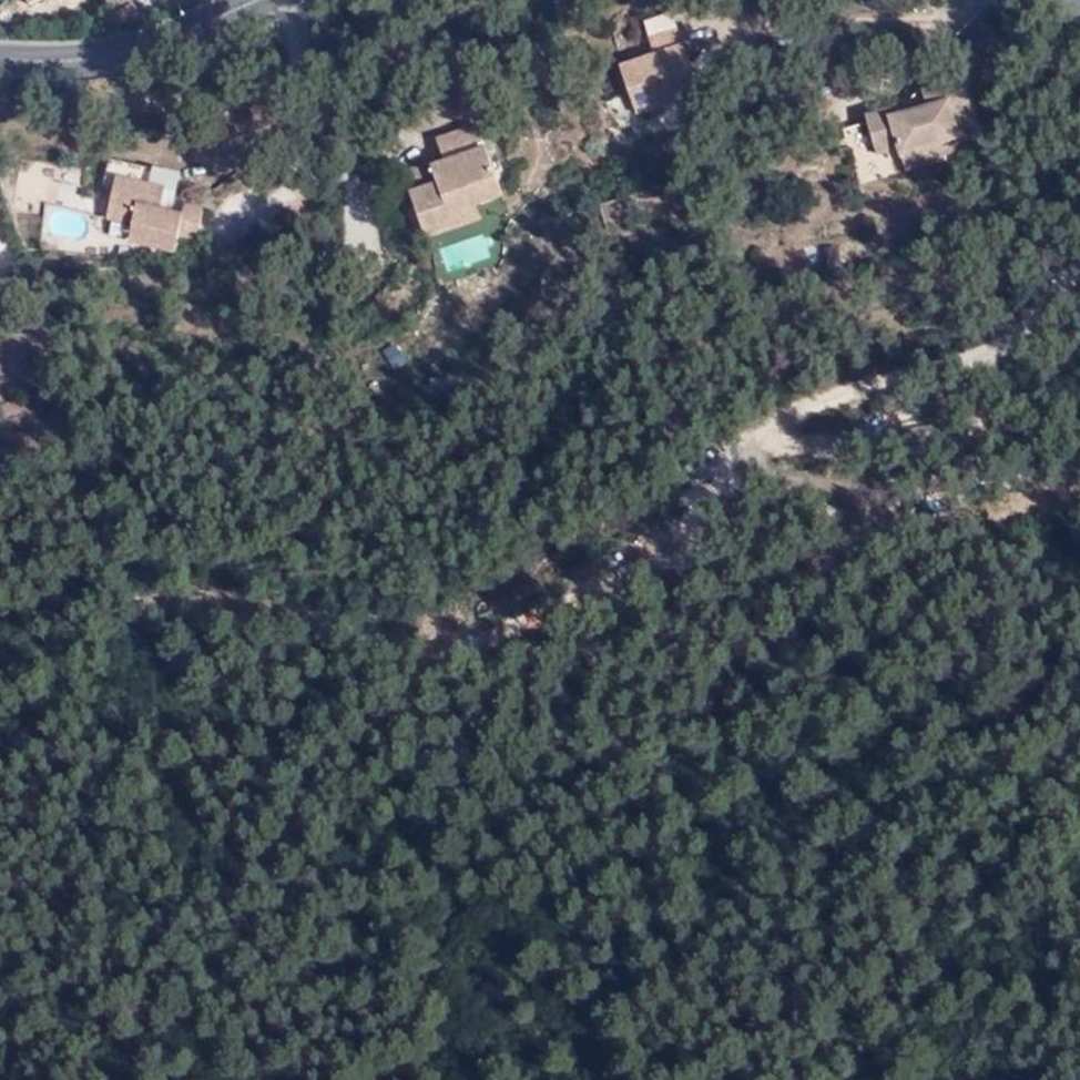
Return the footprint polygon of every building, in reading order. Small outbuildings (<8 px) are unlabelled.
[(28,9),(46,0),(23,0),(28,9)] [(637,113),(700,91),(685,46),(679,27),(650,37),(657,55),(622,67),(637,113)] [(891,108),(866,117),(877,156),(898,150),(906,174),(926,169),(925,164),(963,152),(959,139),(979,133),(963,79),(924,91),(929,106),(894,118),(891,108)] [(477,126),(437,139),(445,162),(429,167),(435,185),(408,194),(424,240),(480,220),(475,207),(502,198),(477,126)] [(130,249),(177,260),(183,237),(200,241),(208,208),(188,203),(185,215),(163,210),(168,188),(120,176),(109,221),(135,227),(130,249)]
